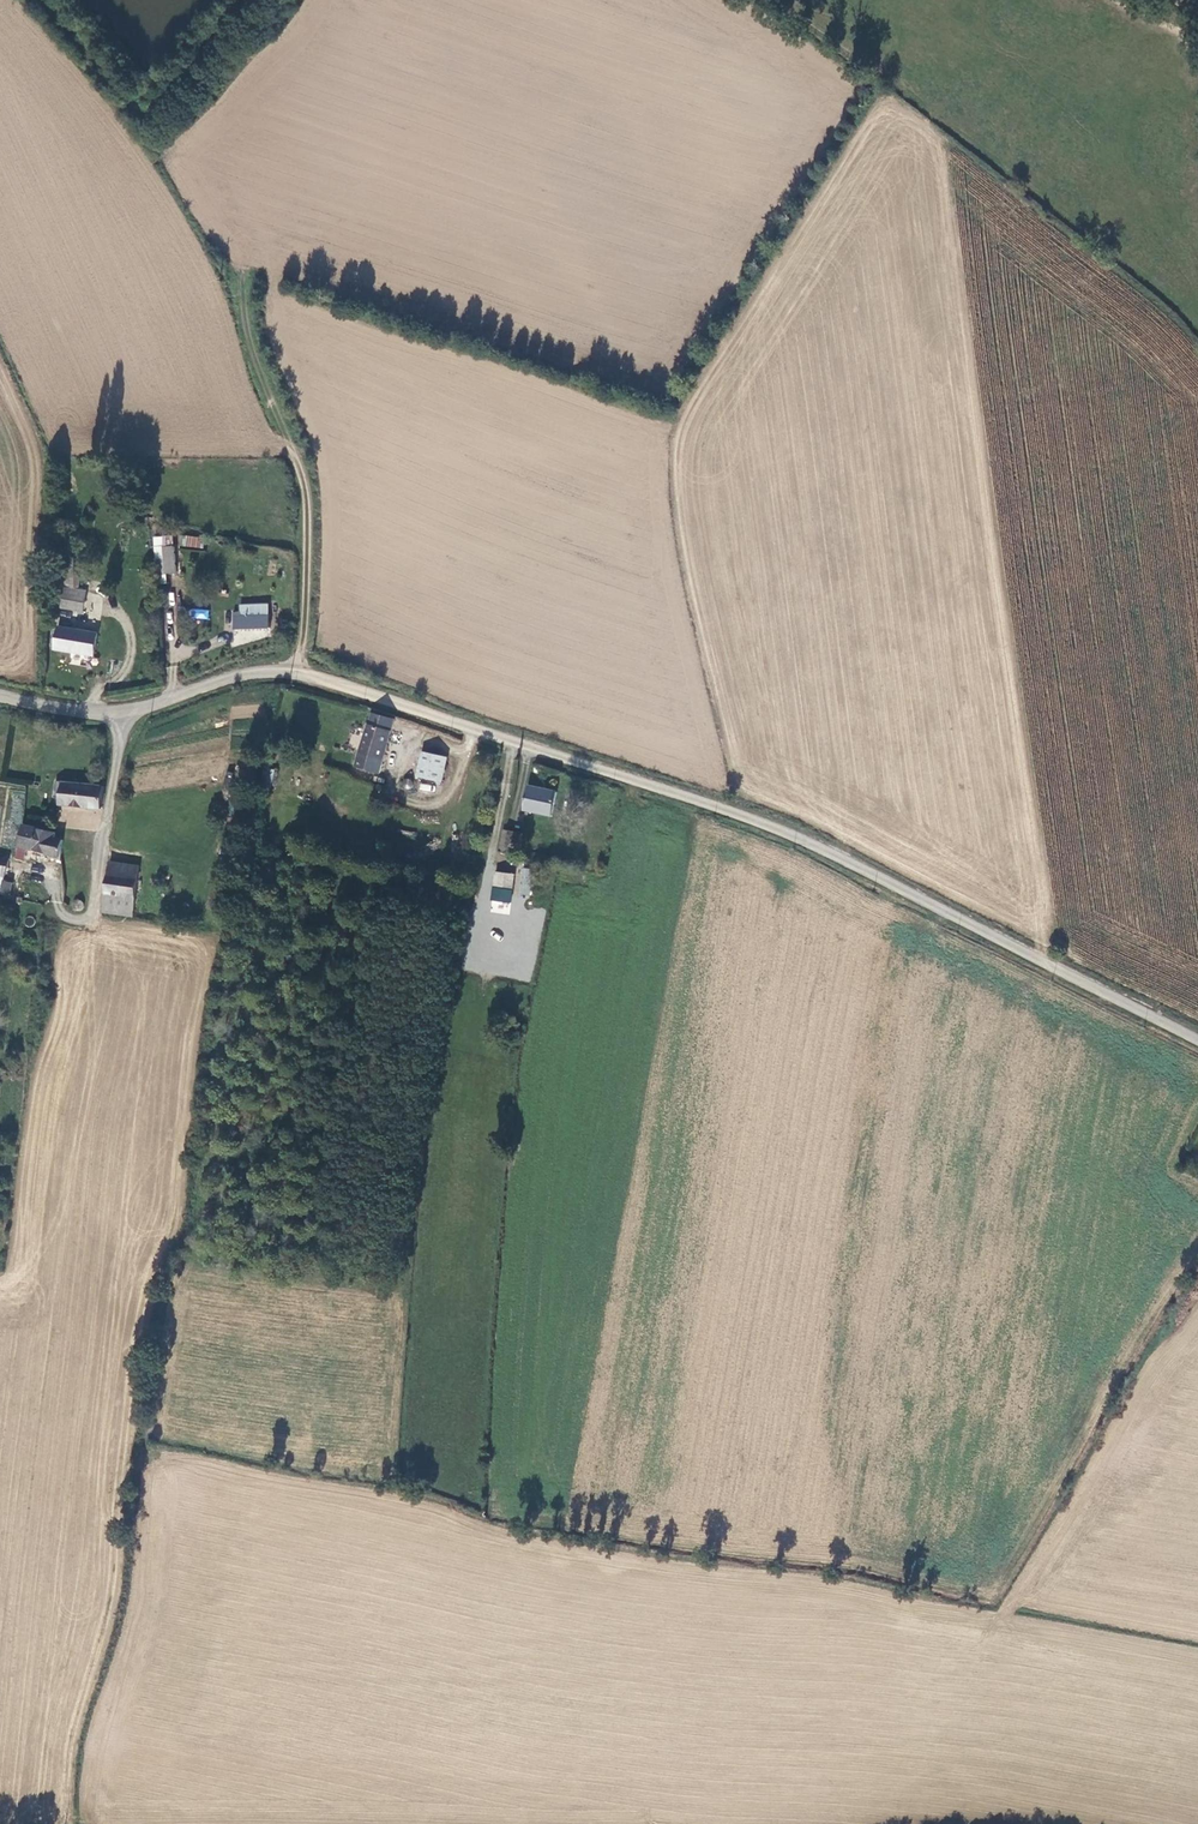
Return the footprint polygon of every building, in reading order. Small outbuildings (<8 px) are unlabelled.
[(198,547),(200,537),(181,535),(179,545),(198,547)] [(166,574),(177,574),(175,547),(164,549),(166,574)] [(76,574),(75,557),(75,548),(57,548),(58,585),(66,586),(62,606),(61,613),(73,615),(74,609),(84,610),(87,590),(79,588),(79,574),(76,574)] [(235,613),(235,629),(270,628),(270,612),(266,612),(266,602),(241,603),(241,613),(235,613)] [(189,618),(208,619),(209,610),(190,608),(189,618)] [(99,632),(59,626),(55,649),(96,656),(99,632)] [(393,721),(372,715),(357,768),(378,774),(393,721)] [(434,779),(439,757),(422,754),(418,776),(434,779)] [(60,804),(100,809),(104,786),(58,779),(56,796),(61,797),(60,804)] [(411,781),(409,780),(405,780),(403,782),(403,786),(404,788),(407,790),(410,789),(412,787),(413,784),(411,781)] [(419,783),(418,790),(433,792),(434,785),(419,783)] [(526,811),(554,817),(558,794),(531,789),(526,811)] [(49,857),(61,860),(65,839),(56,838),(57,831),(37,828),(24,825),(17,857),(24,859),(26,848),(50,853),(49,857)] [(140,865),(121,862),(110,860),(102,909),(133,914),(140,865)] [(10,862),(0,861),(0,883),(5,884),(4,888),(7,889),(6,894),(13,895),(16,881),(6,880),(10,862)] [(517,877),(527,879),(528,870),(519,868),(517,877)] [(514,874),(496,871),(493,887),(511,890),(514,874)] [(81,898),(78,898),(77,898),(74,900),(73,903),(74,906),(76,908),(80,909),(83,907),(84,904),(84,901),(81,898)]
